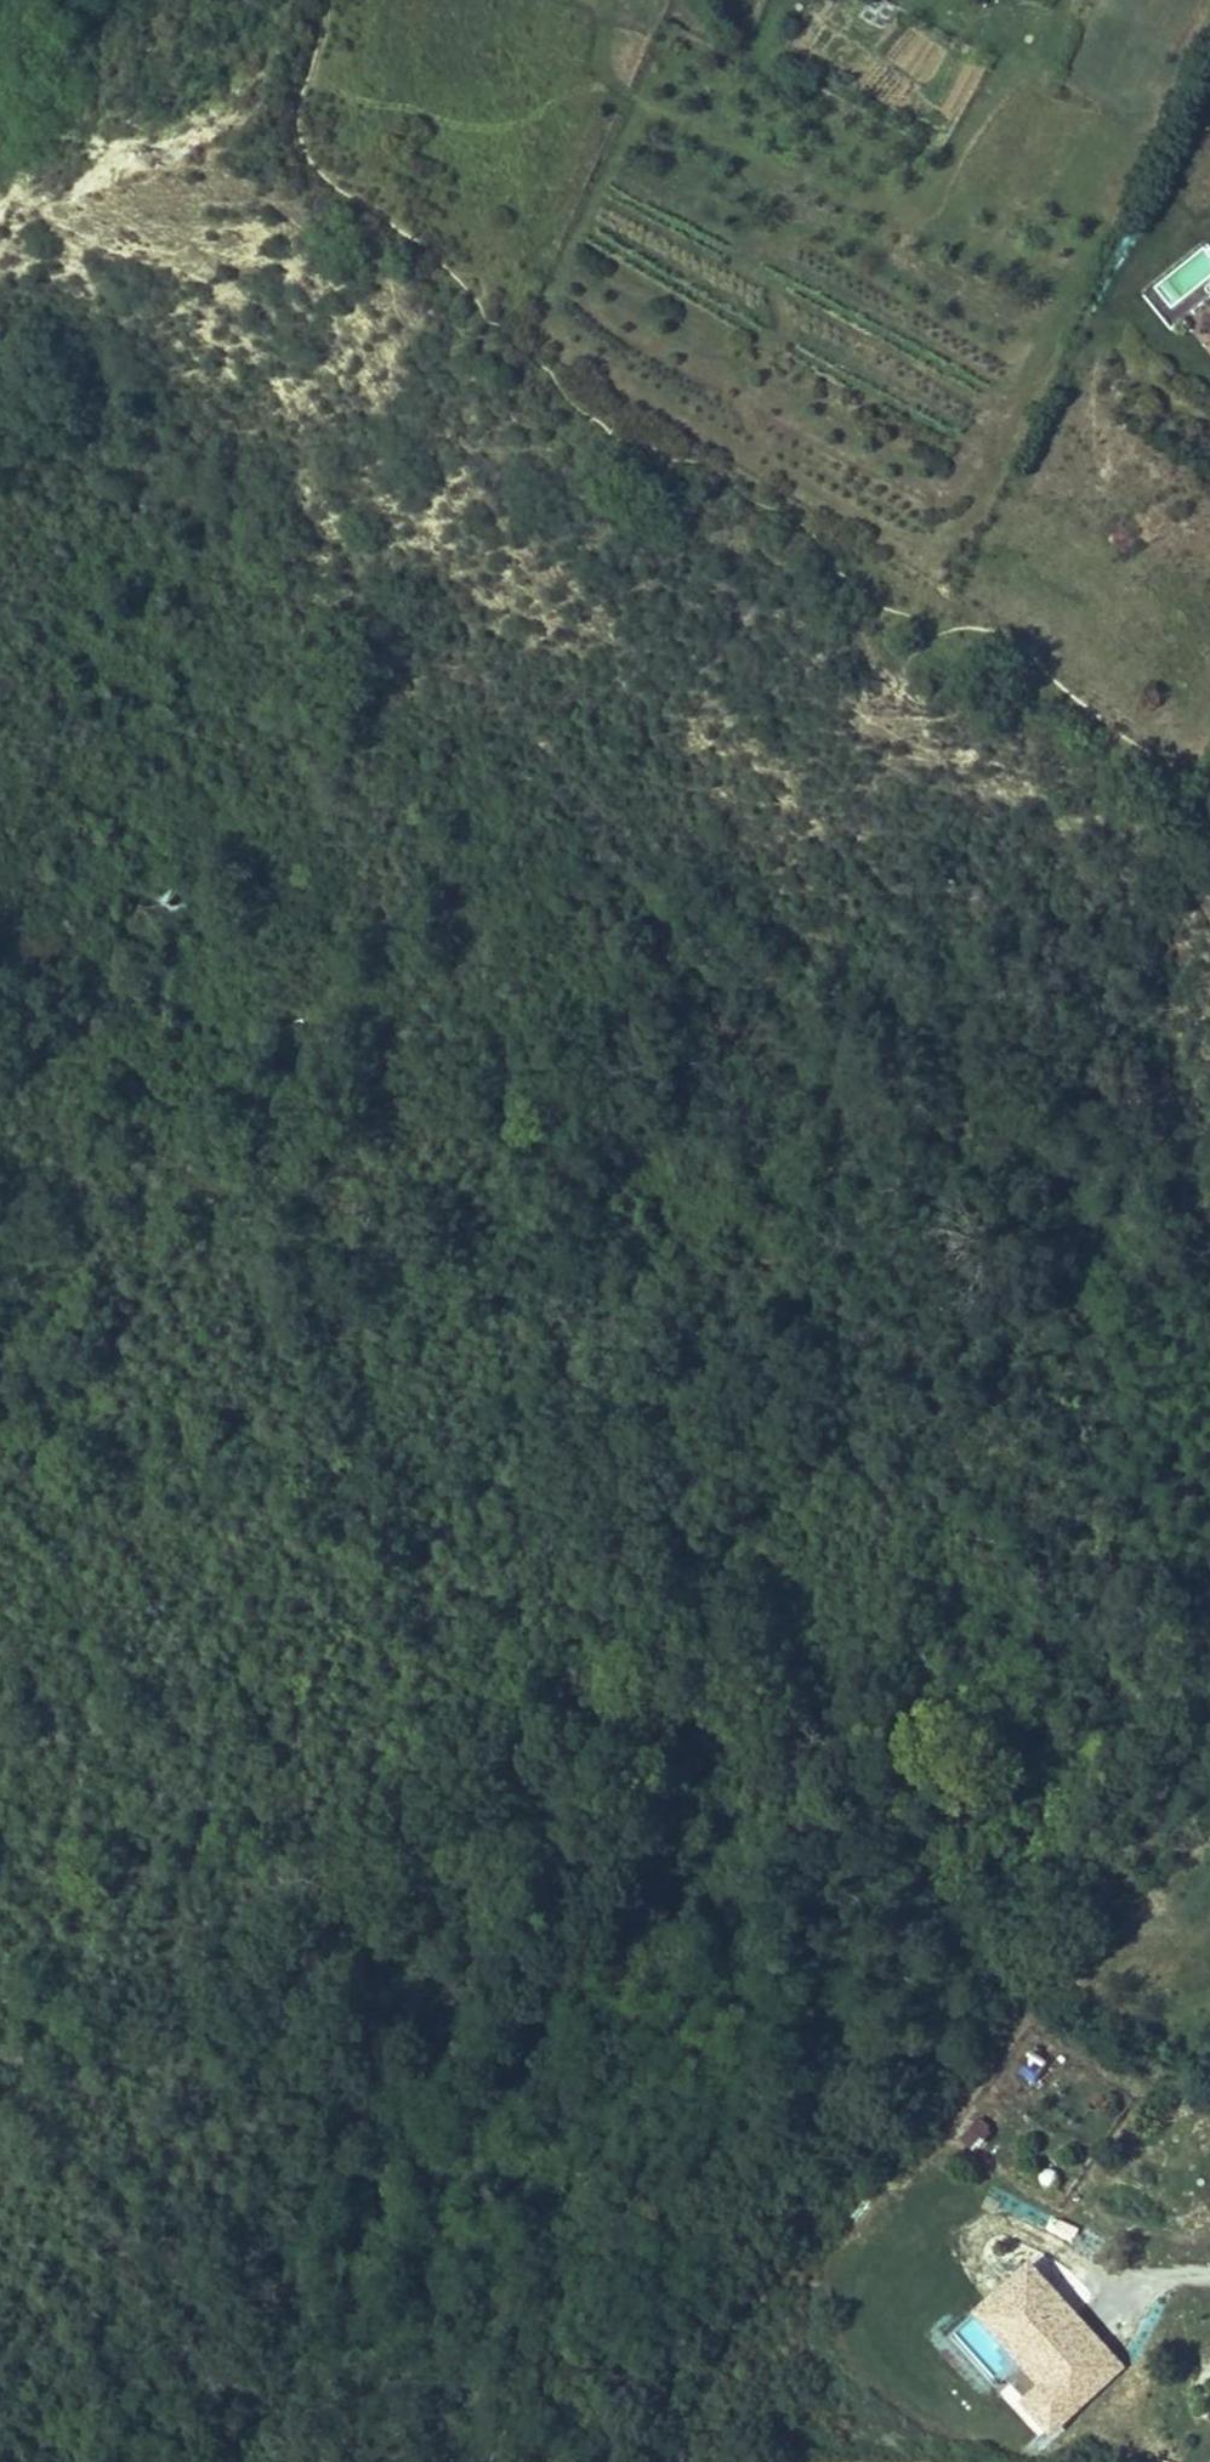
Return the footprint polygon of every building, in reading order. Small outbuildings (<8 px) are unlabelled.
[(1042,2073),(1046,2050),(1024,2047),(1020,2070),(1042,2073)] [(959,2143),(981,2153),(993,2125),(971,2115),(959,2143)] [(1046,2439),(1126,2367),(1026,2257),(967,2311),(1016,2364),(995,2383),(1046,2439)]
